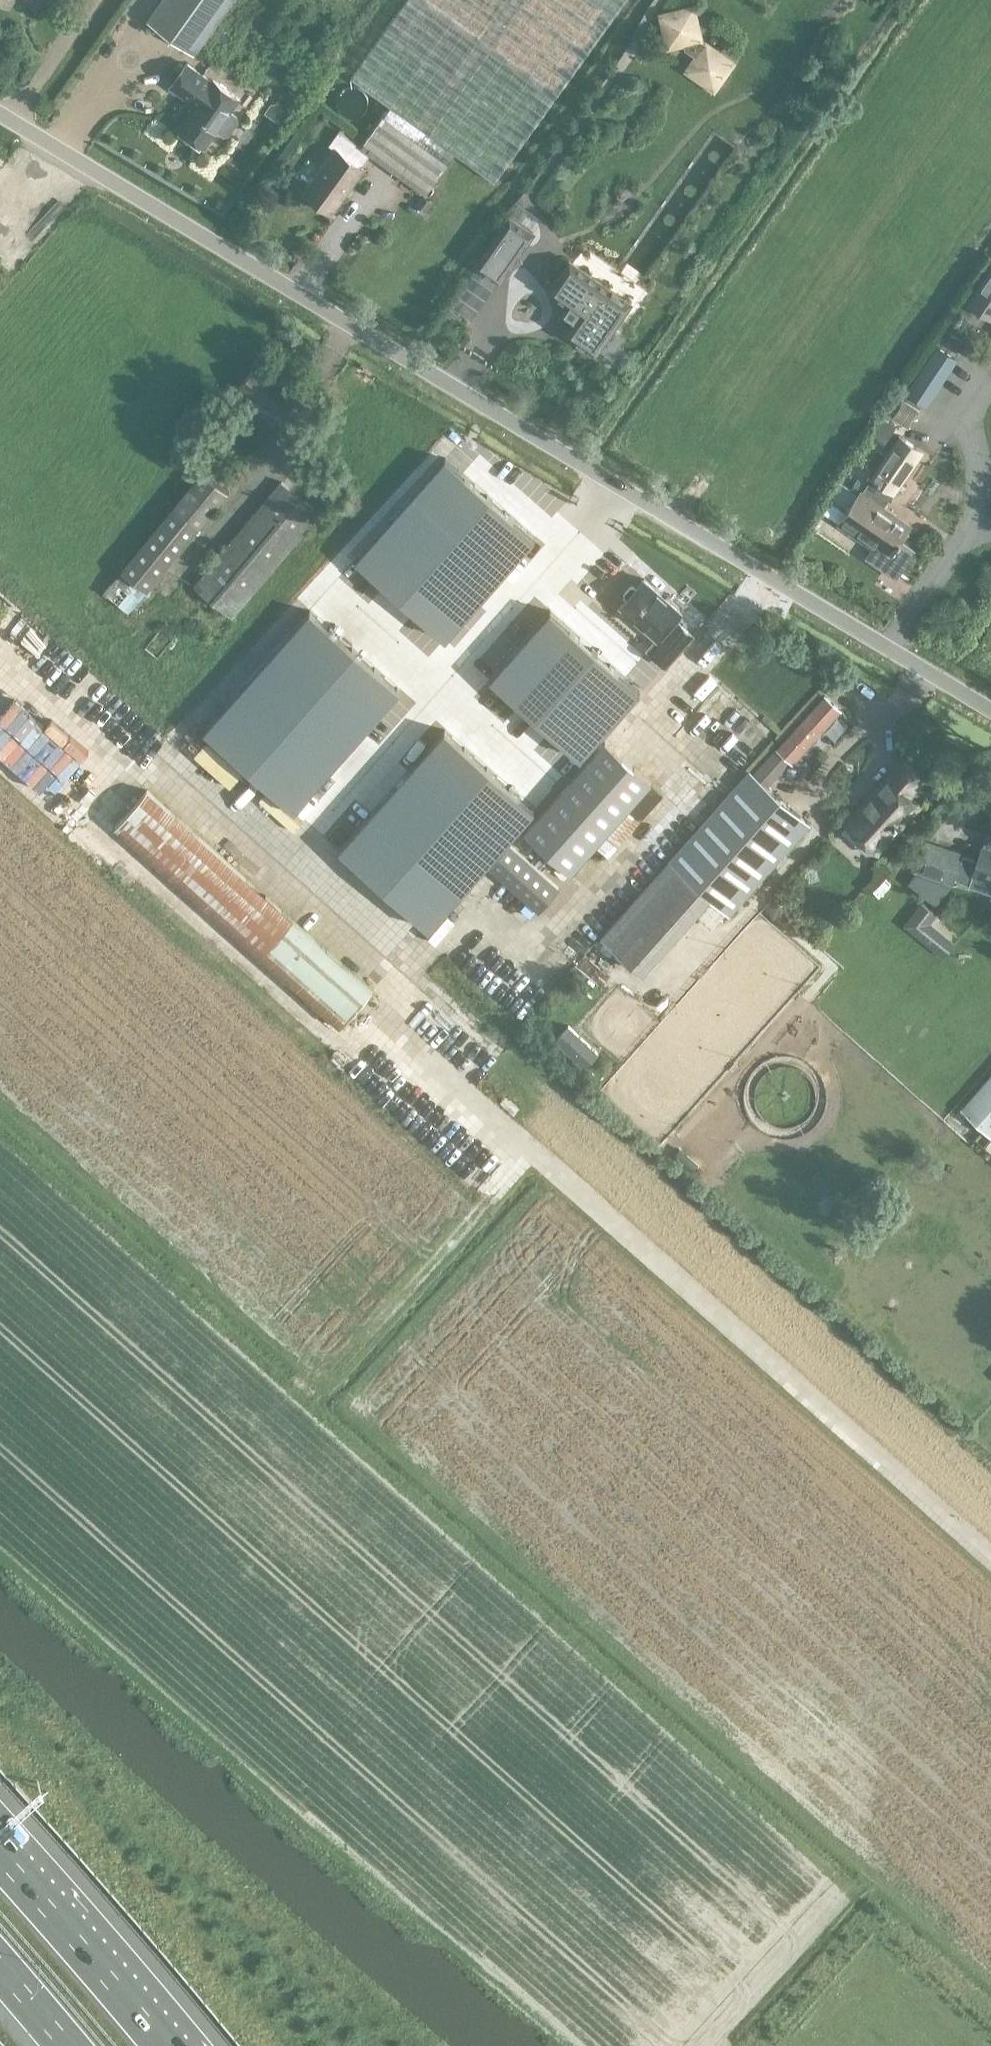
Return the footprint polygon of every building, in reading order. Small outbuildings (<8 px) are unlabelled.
[(147,19),(195,54),(234,0),(161,0),(147,19)] [(361,88),(380,100),(349,144),(420,193),(450,149),(492,178),(550,94),(414,0),(398,0),(345,76),(361,88)] [(550,94),(623,0),(414,0),(550,94)] [(717,90),(739,57),(705,35),(697,1),(660,9),(667,43),(681,52),(697,48),(684,68),(717,90)] [(214,129),(220,133),(228,133),(235,123),(233,117),(226,111),(235,98),(209,80),(207,83),(182,66),(167,87),(192,105),(176,128),(202,146),(214,129)] [(300,192),(332,214),(346,195),(344,194),(348,189),(349,191),(364,170),(331,147),(300,192)] [(427,213),(434,203),(422,194),(418,199),(411,194),(408,198),(415,203),(415,204),(427,213)] [(477,265),(500,281),(532,234),(509,218),(477,265)] [(546,290),(569,305),(562,314),(572,321),(564,333),(596,355),(601,349),(611,356),(625,336),(615,328),(634,302),(569,256),(546,290)] [(968,301),(990,316),(990,268),(968,301)] [(928,403),(960,357),(940,343),(908,389),(928,403)] [(920,408),(902,397),(891,415),(909,426),(920,408)] [(924,450),(901,433),(872,475),(874,477),(863,493),(861,491),(839,523),(854,534),(858,528),(876,541),(866,556),(896,576),(915,549),(901,539),(911,524),(876,501),(887,486),(895,492),(924,450)] [(121,569),(122,569),(103,592),(128,612),(147,589),(148,590),(229,491),(202,470),(121,569)] [(318,513),(281,482),(195,585),(231,616),(318,513)] [(401,507),(340,575),(421,646),(425,640),(479,574),(401,507)] [(683,612),(646,579),(637,588),(635,586),(632,586),(626,593),(626,595),(629,598),(621,607),(659,639),(649,649),(668,666),(695,635),(677,619),(683,612)] [(311,606),(204,726),(295,804),(400,687),(311,606)] [(556,635),(493,703),(572,772),(634,703),(556,635)] [(93,706),(110,689),(92,671),(75,689),(93,706)] [(99,711),(121,730),(138,712),(116,692),(99,711)] [(824,695),(776,748),(792,763),(840,710),(824,695)] [(841,709),(831,725),(842,732),(852,716),(841,709)] [(448,731),(340,852),(431,930),(489,866),(509,843),(538,811),(448,731)] [(69,788),(86,770),(50,736),(33,754),(69,788)] [(572,874),(597,846),(608,856),(639,821),(628,811),(652,784),(604,742),(524,832),(572,874)] [(927,778),(906,759),(867,801),(869,803),(853,820),(864,830),(860,835),(877,850),(897,829),(898,830),(921,804),(911,795),(927,778)] [(672,861),(670,858),(613,924),(650,956),(706,892),(731,914),(810,823),(751,771),(701,828),(672,861)] [(371,989),(148,790),(116,826),(340,1024),(371,989)] [(990,891),(990,853),(981,850),(976,863),(962,858),(963,855),(927,842),(917,870),(954,883),(955,878),(990,891)] [(509,843),(489,866),(540,911),(560,888),(509,843)] [(913,904),(897,889),(890,897),(907,912),(913,904)] [(922,902),(903,925),(944,957),(956,942),(932,922),(937,915),(922,902)] [(432,977),(428,982),(460,1014),(465,1009),(432,977)] [(601,1054),(567,1023),(556,1034),(590,1065),(601,1054)] [(962,1109),(990,1134),(990,1076),(962,1109)] [(405,1099),(398,1106),(431,1138),(438,1131),(405,1099)]
